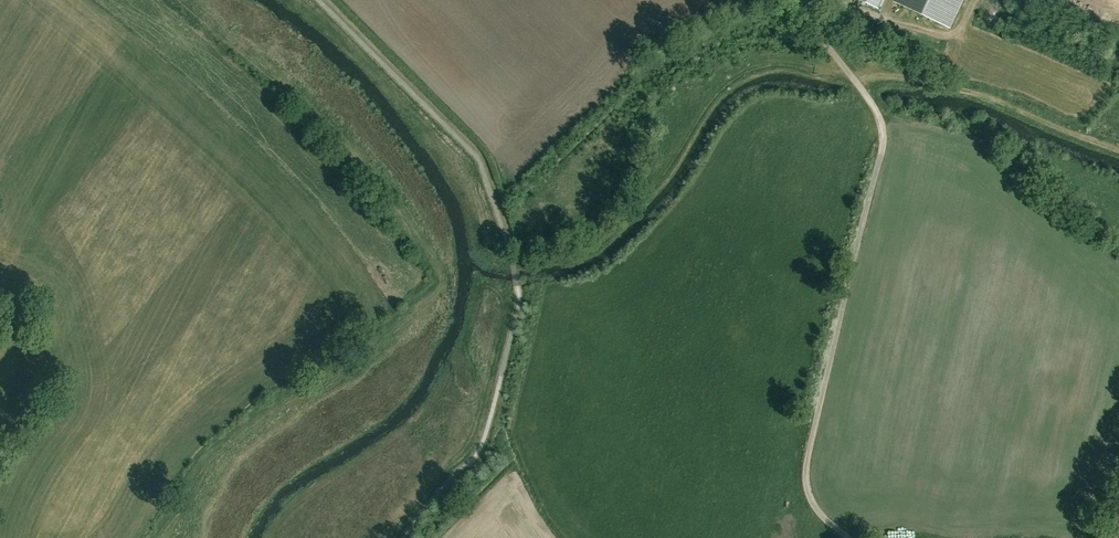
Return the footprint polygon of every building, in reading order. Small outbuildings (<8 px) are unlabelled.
[(895,0),(951,27),(955,17),(963,0),(895,0)]
